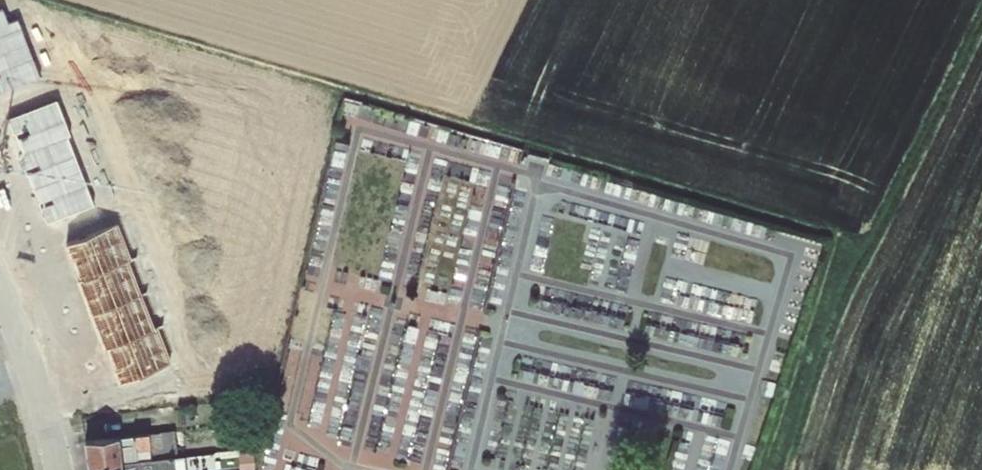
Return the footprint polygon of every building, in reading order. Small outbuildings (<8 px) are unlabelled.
[(86,469),(173,469),(174,430),(81,430),(86,469)]
